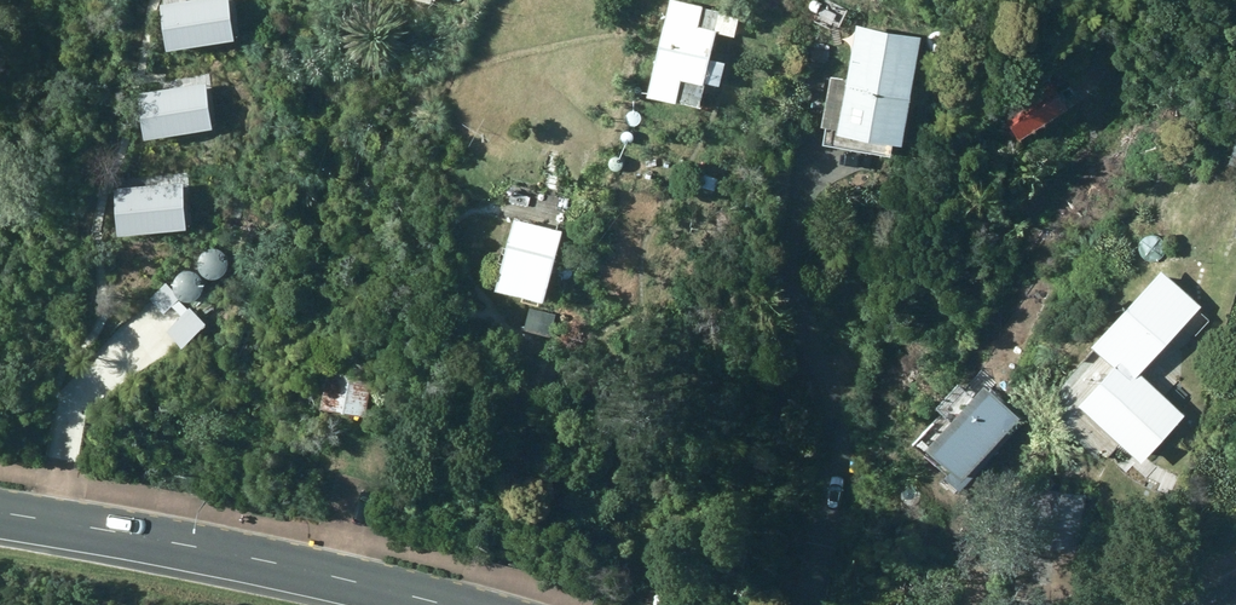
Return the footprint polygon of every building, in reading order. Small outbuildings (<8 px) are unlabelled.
[(669,1),(646,101),(674,108),(674,105),(697,110),(703,85),(719,89),(724,65),(709,62),(721,12),(669,1)] [(148,16),(153,70),(233,63),(228,8),(148,16)] [(856,27),(838,139),(902,149),(920,38),(856,27)] [(1019,143),(1066,114),(1050,86),(1002,115),(1019,143)] [(126,105),(131,159),(210,152),(205,98),(126,105)] [(722,180),(703,176),(699,191),(718,196),(722,180)] [(112,202),(117,257),(196,250),(191,195),(112,202)] [(543,308),(561,235),(521,225),(514,250),(506,248),(495,295),(543,308)] [(1056,278),(1062,270),(1054,264),(1048,272),(1056,278)] [(1114,373),(1078,411),(1140,468),(1185,419),(1181,415),(1194,400),(1182,389),(1179,393),(1149,366),(1159,355),(1155,351),(1170,335),(1159,325),(1144,342),(1120,320),(1091,353),(1114,373)] [(335,363),(325,413),(363,421),(374,371),(335,363)] [(984,392),(926,456),(961,488),(1020,425),(984,392)] [(1078,556),(1085,495),(1042,490),(1034,551),(1078,556)]
